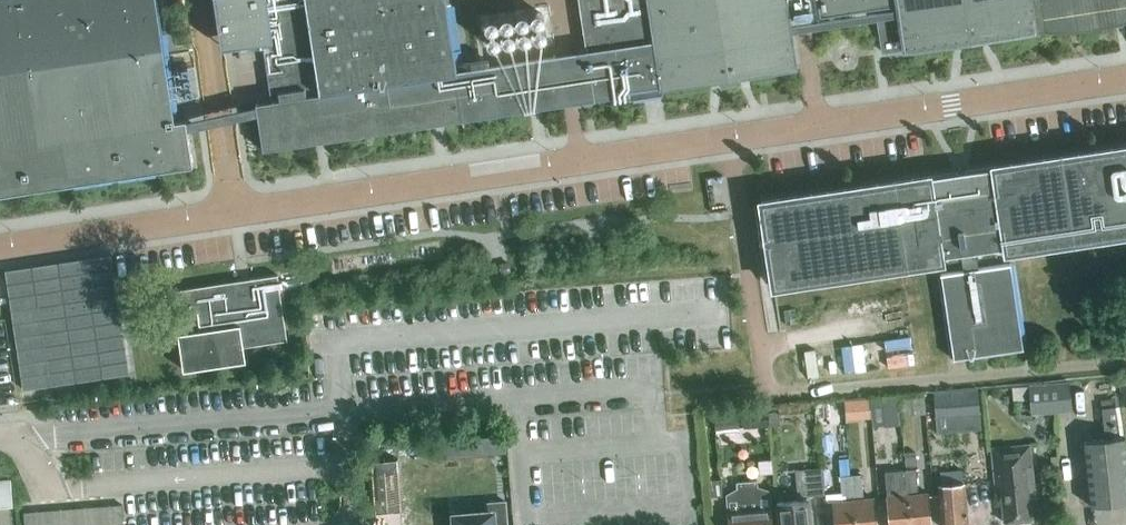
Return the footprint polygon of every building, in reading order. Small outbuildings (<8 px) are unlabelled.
[(193,161),(192,152),(186,115),(175,117),(157,2),(157,0),(0,0),(0,191),(193,161)] [(214,49),(265,41),(274,100),(258,102),(258,101),(257,101),(258,103),(263,102),(265,113),(260,114),(260,113),(259,113),(264,150),(266,150),(266,147),(315,140),(316,143),(318,143),(317,137),(327,135),(328,135),(329,141),(330,141),(330,138),(431,122),(432,125),(434,124),(433,118),(444,117),(445,122),(446,122),(446,120),(502,111),(535,106),(540,105),(557,102),(564,101),(557,56),(502,64),(495,65),(493,65),(457,70),(446,0),(207,0),(214,49)] [(590,51),(594,50),(595,54),(596,63),(592,63),(592,62),(591,62),(591,63),(575,66),(580,99),(594,96),(600,95),(642,89),(643,89),(660,86),(661,86),(661,85),(713,77),(714,77),(718,76),(722,84),(720,85),(721,86),(721,85),(722,85),(723,85),(724,84),(726,83),(728,83),(730,82),(732,82),(734,82),(736,82),(738,82),(739,83),(740,83),(741,82),(739,81),(739,73),(746,72),(796,65),(786,0),(582,0),(590,51)] [(820,15),(869,7),(876,6),(883,50),(903,47),(904,47),(905,49),(955,41),(956,41),(961,40),(965,47),(963,48),(964,49),(965,49),(967,48),(969,47),(971,46),(973,46),(975,45),(977,45),(979,46),(982,46),(983,46),(984,45),(982,44),(983,37),(987,36),(988,36),(1039,28),(1038,27),(1043,26),(1059,23),(1124,13),(1125,13),(1125,0),(818,0),(820,15)] [(993,166),(761,201),(774,285),(942,261),(941,255),(961,252),(964,269),(944,272),(956,358),(1023,347),(1010,262),(976,267),(974,255),(995,252),(995,247),(1005,245),(1006,251),(1125,233),(1125,146),(993,166)] [(272,258),(405,240),(401,213),(268,230),(272,258)] [(38,304),(49,383),(128,372),(111,253),(6,268),(11,308),(38,304)] [(250,280),(162,293),(165,310),(176,309),(184,368),(246,359),(244,341),(259,339),(260,342),(288,338),(288,335),(284,335),(279,291),(281,291),(279,273),(249,277),(250,280)] [(1072,410),(1070,380),(1053,381),(1056,412),(1072,410)] [(1056,412),(1053,381),(1029,383),(1031,414),(1056,412)] [(980,414),(978,388),(934,392),(936,418),(980,414)] [(901,413),(924,411),(922,396),(900,398),(901,413)] [(868,399),(845,401),(846,419),(869,417),(868,399)] [(897,402),(885,403),(886,420),(898,419),(897,402)] [(1125,501),(1125,449),(1121,405),(1102,407),(1105,438),(1084,441),(1091,505),(1125,501)] [(768,425),(766,407),(742,410),(744,427),(768,425)] [(780,409),(769,410),(771,423),(782,422),(780,409)] [(902,443),(902,435),(893,436),(894,444),(902,443)] [(459,440),(443,441),(444,459),(460,458),(459,440)] [(1031,503),(1036,503),(1030,444),(992,447),(996,493),(1001,492),(1004,522),(1033,519),(1031,503)] [(914,451),(904,452),(905,466),(916,464),(914,451)] [(962,469),(961,454),(939,456),(942,484),(938,485),(942,524),(967,524),(968,524),(964,483),(962,469)] [(398,457),(372,460),(376,513),(402,510),(398,457)] [(779,524),(812,524),(810,498),(809,498),(809,494),(825,493),(823,466),(796,469),(799,499),(777,501),(779,524)] [(906,469),(911,524),(931,524),(929,492),(919,493),(916,468),(906,469)] [(906,469),(885,471),(890,524),(911,524),(906,469)] [(851,474),(840,475),(843,500),(833,501),(835,524),(856,524),(851,474)] [(851,474),(856,524),(876,524),(874,497),(864,498),(861,474),(851,474)] [(0,479),(0,496),(1,506),(13,505),(11,478),(0,479)] [(709,495),(721,494),(720,478),(707,479),(709,495)] [(759,491),(757,480),(737,482),(738,493),(727,494),(729,524),(773,524),(770,490),(759,491)] [(452,521),(453,524),(508,524),(506,500),(487,502),(487,512),(455,515),(455,521),(452,521)]
